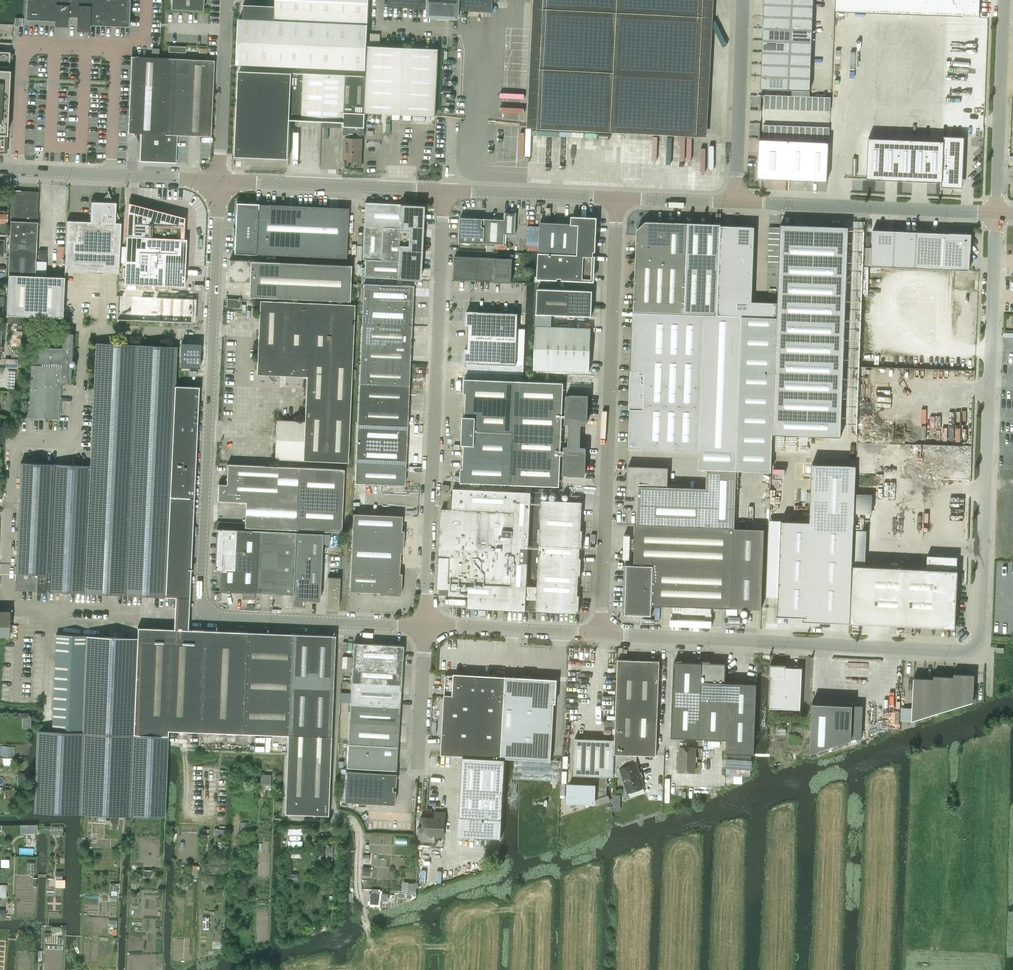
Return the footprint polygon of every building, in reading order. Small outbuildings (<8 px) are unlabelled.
[(25,19),(57,21),(57,18),(67,19),(68,16),(77,17),(77,18),(88,18),(87,24),(128,26),(128,27),(129,27),(130,0),(26,0),(25,19)] [(171,9),(203,11),(203,0),(171,0),(171,9)] [(244,18),(239,18),(237,63),(366,70),(369,0),(275,0),(275,5),(243,4),(244,5),(244,18)] [(453,17),(458,17),(459,10),(492,11),(493,1),(497,2),(497,0),(389,0),(388,6),(428,8),(428,16),(453,17)] [(617,132),(697,136),(704,0),(544,0),(537,128),(617,132)] [(762,88),(810,90),(813,0),(765,0),(762,88)] [(835,11),(980,16),(981,0),(835,0),(835,11)] [(368,46),(367,76),(369,76),(368,112),(435,115),(438,49),(368,46)] [(4,150),(4,134),(7,134),(8,118),(7,118),(8,93),(9,93),(10,70),(9,70),(10,52),(0,51),(0,150),(4,150)] [(141,133),(140,160),(175,162),(176,134),(210,136),(214,59),(131,56),(128,133),(141,133)] [(239,70),(235,156),(288,159),(291,119),(344,121),(343,134),(347,134),(347,138),(345,138),(344,160),(349,160),(349,166),(361,167),(362,138),(361,138),(361,135),(364,135),(365,124),(367,124),(368,114),(365,114),(365,112),(368,112),(369,76),(367,76),(239,70)] [(943,141),(869,138),(867,177),(942,179),(942,185),(962,185),(963,137),(944,136),(943,141)] [(760,139),(758,178),(787,179),(788,140),(760,139)] [(788,140),(787,179),(807,180),(809,141),(788,140)] [(809,141),(807,180),(827,181),(828,148),(829,142),(809,141)] [(9,247),(8,274),(7,314),(62,317),(64,276),(35,275),(39,191),(12,190),(9,247)] [(67,220),(66,251),(64,271),(119,273),(120,253),(121,222),(120,222),(120,220),(110,197),(99,202),(91,201),(90,221),(67,220)] [(126,236),(124,283),(184,286),(186,239),(183,238),(184,217),(128,202),(126,236)] [(365,202),(364,226),(401,228),(420,229),(421,205),(365,202)] [(237,203),(234,253),(310,256),(312,206),(237,203)] [(312,206),(310,256),(346,258),(348,208),(312,206)] [(460,217),(459,242),(504,244),(505,234),(515,234),(516,212),(505,212),(505,219),(483,218),(460,217)] [(570,223),(569,254),(594,256),(595,218),(579,218),(579,223),(572,223),(570,223)] [(636,260),(634,310),(717,313),(721,225),(721,223),(688,222),(687,222),(646,221),(637,229),(637,234),(636,260)] [(540,222),(539,253),(569,254),(570,223),(540,222)] [(717,313),(717,314),(743,315),(777,317),(778,302),(752,301),(755,226),(721,225),(717,313)] [(364,277),(420,279),(421,261),(418,261),(420,229),(401,228),(364,226),(362,259),(365,259),(364,277)] [(769,227),(767,267),(778,267),(780,227),(769,227)] [(778,315),(773,447),(835,450),(845,230),(781,228),(779,268),(778,300),(778,315)] [(872,230),(871,265),(970,269),(971,233),(872,230)] [(39,250),(38,261),(39,261),(46,261),(46,250),(40,250),(39,250)] [(539,253),(538,276),(553,277),(593,279),(594,256),(569,254),(539,253)] [(455,256),(454,274),(454,280),(494,281),(495,257),(455,256)] [(495,257),(494,281),(512,282),(513,258),(495,257)] [(229,260),(228,280),(249,281),(248,296),(349,301),(351,265),(229,260)] [(363,283),(362,303),(412,305),(413,285),(363,283)] [(537,288),(536,313),(536,319),(551,319),(551,314),(591,315),(592,290),(537,288)] [(117,319),(190,322),(191,298),(118,295),(117,319)] [(227,298),(226,307),(241,308),(241,299),(227,298)] [(275,459),(347,462),(354,304),(260,300),(256,374),(272,374),(272,380),(277,380),(277,375),(306,376),(304,421),(276,420),(275,459)] [(362,303),(361,323),(411,325),(412,305),(362,303)] [(469,325),(468,336),(517,338),(518,332),(518,312),(467,310),(467,325),(469,325)] [(631,370),(629,408),(630,408),(629,448),(700,450),(700,468),(707,468),(737,469),(738,452),(772,453),(777,317),(743,315),(717,314),(634,311),(632,370),(631,370)] [(536,325),(535,347),(590,349),(591,327),(551,326),(551,319),(536,319),(536,325)] [(361,323),(360,363),(409,365),(411,325),(361,323)] [(466,348),(465,362),(485,363),(485,373),(523,374),(523,365),(523,364),(525,332),(518,332),(517,338),(468,336),(468,348),(466,348)] [(28,417),(58,418),(60,381),(70,382),(70,368),(74,368),(74,364),(74,363),(74,362),(73,361),(72,360),(71,360),(72,333),(62,333),(61,347),(32,346),(32,362),(41,363),(41,366),(31,365),(28,417)] [(90,465),(81,465),(81,460),(65,459),(64,464),(20,462),(18,526),(192,533),(194,497),(199,386),(175,385),(176,346),(95,343),(90,465)] [(181,343),(180,367),(199,368),(200,344),(181,343)] [(535,347),(534,369),(590,371),(590,349),(535,347)] [(19,359),(6,358),(5,368),(18,368),(19,359)] [(360,363),(359,383),(409,385),(409,365),(360,363)] [(460,482),(560,486),(564,382),(464,378),(464,393),(466,393),(465,416),(463,416),(462,444),(464,444),(463,468),(461,467),(460,482)] [(359,383),(357,422),(407,425),(409,385),(359,383)] [(8,393),(7,411),(16,411),(16,393),(8,393)] [(566,394),(565,423),(569,423),(569,434),(568,445),(580,446),(581,435),(581,424),(587,424),(588,395),(566,394)] [(357,422),(356,442),(406,445),(407,425),(357,422)] [(356,442),(355,462),(405,464),(406,445),(356,442)] [(564,445),(563,474),(585,475),(586,446),(580,446),(568,445),(564,445)] [(355,462),(354,482),(404,484),(405,464),(355,462)] [(341,532),(344,469),(227,463),(226,483),(218,483),(217,500),(245,502),(244,522),(216,521),(216,526),(341,532)] [(804,620),(850,621),(856,465),(812,463),(810,521),(782,520),(778,615),(805,616),(804,620)] [(638,495),(637,524),(734,527),(737,469),(707,468),(706,487),(667,486),(668,467),(628,465),(627,495),(638,495)] [(441,508),(439,566),(437,588),(449,589),(449,595),(468,596),(468,607),(509,609),(526,610),(526,599),(537,600),(537,586),(527,585),(531,491),(453,488),(452,508),(441,508)] [(855,493),(855,513),(872,514),(873,494),(855,493)] [(542,499),(538,564),(581,566),(582,557),(580,557),(580,547),(582,547),(583,529),(581,529),(582,501),(542,499)] [(353,513),(350,564),(349,590),(378,592),(378,594),(400,595),(401,573),(399,572),(400,552),(402,552),(403,530),(401,530),(402,515),(353,513)] [(652,605),(732,607),(762,608),(764,529),(734,527),(637,524),(636,524),(634,564),(625,563),(623,614),(652,615),(652,605)] [(46,591),(76,592),(165,596),(165,597),(189,598),(188,607),(189,607),(192,533),(18,526),(15,590),(36,590),(36,591),(46,591)] [(222,528),(219,591),(274,593),(277,531),(222,528)] [(293,594),(296,531),(277,531),(274,593),(293,594)] [(296,531),(293,599),(319,600),(322,542),(329,543),(330,533),(322,533),(296,531)] [(854,565),(851,622),(955,627),(958,570),(957,570),(957,556),(928,555),(927,568),(854,565)] [(538,564),(537,583),(578,585),(579,575),(581,575),(581,566),(538,564)] [(338,608),(339,577),(327,577),(326,608),(338,608)] [(537,583),(537,586),(537,600),(536,611),(577,613),(577,611),(579,611),(580,594),(578,594),(578,585),(537,583)] [(8,639),(9,623),(10,611),(0,610),(0,639),(8,639)] [(56,634),(52,731),(36,730),(33,812),(164,818),(168,729),(203,731),(206,655),(206,630),(188,629),(188,619),(187,629),(138,627),(137,638),(56,634)] [(206,655),(203,731),(287,734),(284,813),(328,815),(331,736),(335,635),(291,633),(206,630),(206,655)] [(353,642),(352,662),(377,664),(378,644),(353,642)] [(378,644),(377,664),(402,665),(403,645),(378,644)] [(618,659),(615,739),(614,753),(637,754),(656,755),(660,660),(618,659)] [(674,661),(671,736),(671,737),(727,739),(726,752),(754,753),(757,683),(725,682),(726,663),(710,662),(710,661),(702,661),(702,662),(674,661)] [(352,662),(351,682),(401,685),(402,665),(377,664),(352,662)] [(770,664),(770,677),(772,677),(770,707),(801,708),(802,667),(786,667),(786,665),(770,664)] [(953,707),(955,673),(954,673),(954,676),(946,676),(944,676),(943,711),(953,707)] [(963,704),(965,674),(957,673),(955,673),(953,707),(963,704)] [(441,754),(501,757),(506,677),(446,674),(441,754)] [(973,701),(975,674),(965,674),(963,704),(973,701)] [(932,714),(934,675),(934,678),(925,677),(924,677),(922,717),(932,714)] [(943,711),(944,676),(935,675),(934,675),(932,714),(943,711)] [(506,677),(501,757),(515,758),(514,778),(559,780),(561,761),(551,760),(556,680),(506,677)] [(922,717),(924,677),(914,677),(912,720),(922,717)] [(351,682),(350,702),(400,705),(401,685),(351,682)] [(349,722),(399,725),(400,705),(350,702),(340,702),(339,722),(349,722)] [(812,703),(810,752),(863,735),(863,729),(852,728),(853,704),(812,703)] [(349,722),(348,742),(397,745),(399,725),(349,722)] [(567,782),(566,803),(571,803),(571,806),(571,807),(594,800),(595,806),(610,801),(609,795),(608,794),(607,795),(608,776),(614,776),(614,753),(615,739),(575,738),(573,774),(577,774),(577,782),(567,782)] [(347,743),(346,767),(396,770),(397,746),(347,743)] [(695,771),(696,748),(680,747),(679,770),(695,771)] [(614,753),(614,776),(623,776),(628,792),(644,787),(637,763),(637,754),(614,753)] [(501,839),(505,759),(463,756),(459,836),(501,839)] [(394,804),(395,789),(396,773),(346,770),(344,801),(394,804)] [(444,836),(445,818),(421,817),(420,835),(444,836)]
